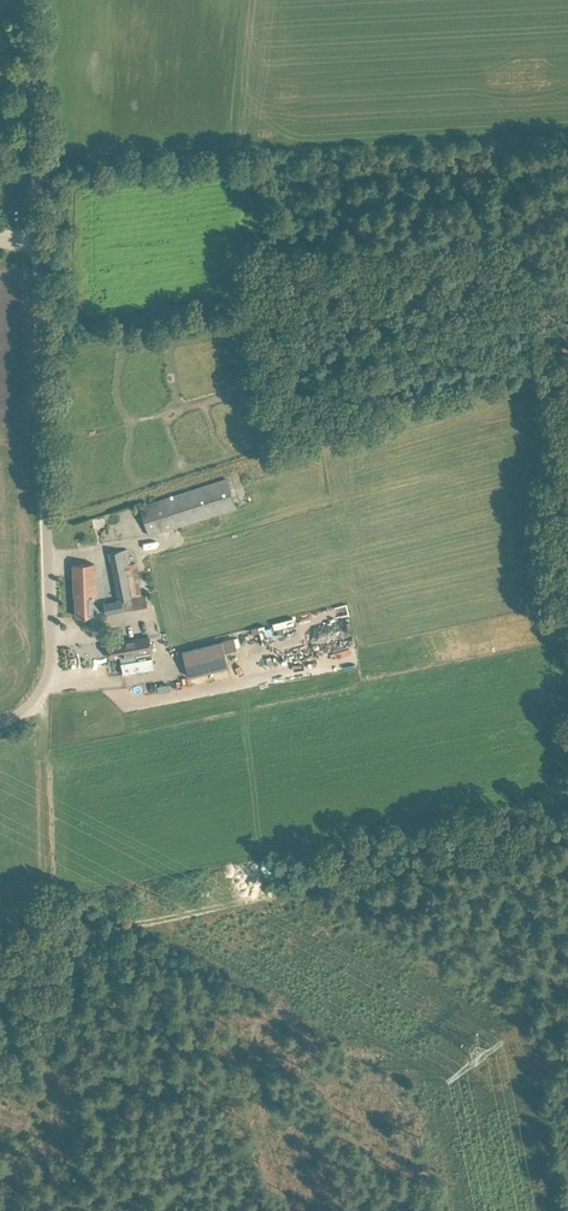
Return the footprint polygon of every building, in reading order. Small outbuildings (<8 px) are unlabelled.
[(245,405),(257,402),(254,389),(242,391),(245,405)] [(149,535),(186,524),(187,527),(201,522),(200,519),(237,507),(227,476),(139,505),(149,535)] [(127,548),(120,550),(109,552),(118,599),(103,602),(106,613),(124,610),(148,605),(146,593),(142,594),(136,562),(130,563),(127,548)] [(94,563),(73,563),(74,596),(76,595),(93,595),(95,595),(94,563)] [(76,595),(77,616),(94,615),(93,595),(76,595)] [(279,635),(297,630),(294,618),(276,623),(279,635)] [(234,636),(183,650),(190,677),(230,666),(226,651),(237,648),(234,636)] [(109,643),(109,642),(108,642),(111,657),(135,652),(136,659),(121,662),(124,674),(154,669),(152,657),(153,657),(151,650),(152,650),(149,637),(109,643)]
